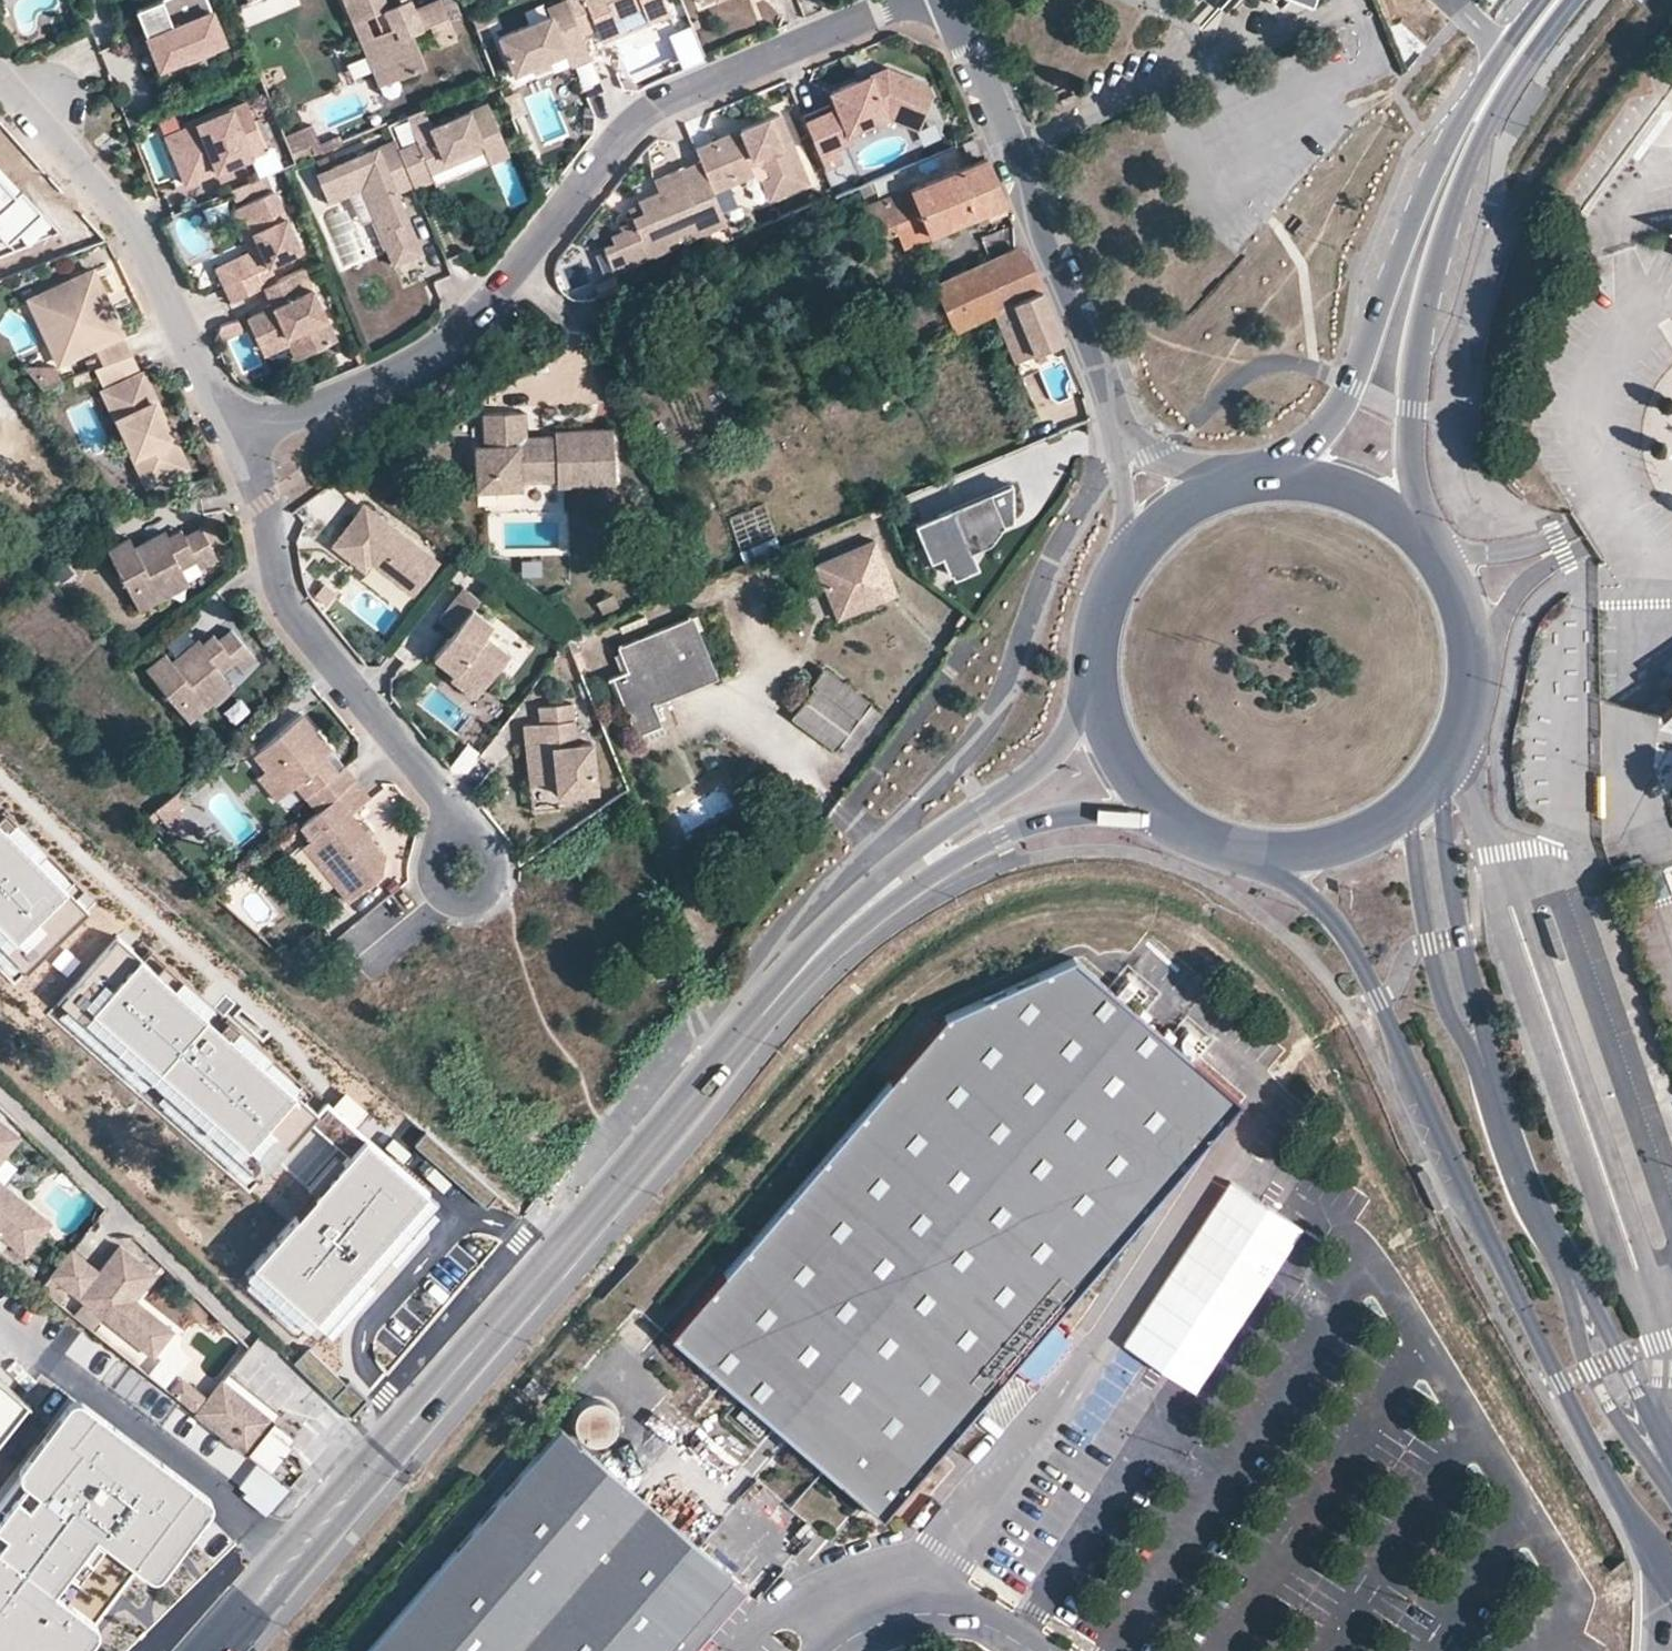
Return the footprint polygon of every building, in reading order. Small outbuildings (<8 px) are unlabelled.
[(139,7),(161,61),(221,37),(206,0),(156,0),(139,7)] [(355,24),(365,20),(376,16),(383,34),(373,38),(384,64),(373,69),(384,95),(392,99),(400,95),(403,88),(400,80),(428,69),(414,34),(432,27),(441,49),(459,42),(451,21),(442,1),(441,1),(428,7),(417,11),(401,18),(396,6),(390,8),(386,0),(345,0),(355,24)] [(412,0),(410,0),(396,6),(401,18),(417,11),(412,0)] [(457,0),(441,0),(441,1),(442,1),(451,21),(464,16),(457,0)] [(564,0),(558,0),(541,7),(545,15),(494,37),(509,73),(561,52),(565,62),(587,54),(578,32),(564,0)] [(578,32),(592,27),(598,38),(616,32),(609,16),(639,4),(645,19),(666,11),(661,0),(564,0),(578,32)] [(1321,11),(1323,0),(1295,0),(1321,11)] [(365,20),(355,24),(373,69),(384,64),(373,38),(365,20)] [(865,82),(852,78),(827,88),(833,103),(801,116),(814,149),(832,141),(848,135),(845,127),(884,111),(896,116),(923,104),(928,92),(922,79),(884,64),(877,67),(872,79),(865,82)] [(1561,190),(1590,211),(1671,94),(1671,82),(1648,66),(1561,190)] [(877,67),(852,78),(865,82),(872,79),(877,67)] [(269,146),(247,99),(181,129),(189,146),(175,152),(189,183),(212,172),(210,167),(217,164),(220,169),(269,146)] [(451,167),(478,156),(475,148),(484,144),(487,152),(492,164),(513,156),(490,103),(432,128),(435,137),(402,151),(418,187),(419,190),(438,181),(435,174),(432,167),(448,160),(451,167)] [(923,104),(896,116),(916,124),(923,104)] [(711,189),(733,180),(729,171),(751,161),(756,161),(759,162),(762,165),(764,169),(766,173),(769,178),(775,193),(808,178),(778,110),(694,146),(699,158),(711,189)] [(339,133),(319,142),(312,123),(304,126),(312,145),(315,153),(343,141),(339,133)] [(312,145),(304,126),(285,134),(293,153),(312,145)] [(189,146),(181,129),(167,136),(175,152),(189,146)] [(418,187),(402,151),(398,141),(320,175),(333,206),(367,191),(399,267),(428,255),(402,194),(418,187)] [(814,149),(821,164),(839,157),(832,141),(814,149)] [(478,156),(487,152),(484,144),(475,148),(478,156)] [(726,222),(711,189),(699,158),(652,178),(657,189),(636,198),(637,201),(641,209),(629,214),(623,217),(625,221),(617,224),(619,230),(608,234),(611,241),(600,245),(611,271),(666,248),(664,243),(679,236),(681,241),(726,222)] [(1003,202),(985,158),(812,229),(817,240),(868,219),(877,237),(920,220),(927,235),(1003,202)] [(435,174),(451,167),(448,160),(432,167),(435,174)] [(729,171),(733,180),(749,173),(759,175),(769,195),(775,193),(769,178),(766,173),(764,169),(762,165),(759,162),(756,161),(751,161),(729,171)] [(212,172),(220,169),(217,164),(210,167),(212,172)] [(61,229),(21,186),(15,192),(0,176),(0,254),(61,229)] [(249,200),(277,188),(272,176),(244,188),(249,200)] [(249,200),(244,188),(237,192),(242,204),(249,200)] [(266,248),(255,253),(222,268),(237,301),(269,286),(263,274),(307,254),(279,194),(247,208),(266,248)] [(629,214),(641,209),(637,201),(626,206),(629,214)] [(236,213),(255,253),(266,248),(247,208),(236,213)] [(1308,225),(1305,223),(1295,215),(1286,225),(1295,232),(1300,235),(1308,225)] [(1039,287),(1026,255),(1016,248),(936,285),(954,327),(993,311),(996,307),(1039,287)] [(129,352),(89,267),(33,294),(41,310),(36,322),(44,338),(55,341),(63,358),(91,345),(96,356),(83,361),(84,362),(87,369),(100,364),(129,352)] [(340,341),(307,269),(269,286),(276,303),(279,309),(271,313),(252,322),(264,347),(302,330),(313,354),(340,341)] [(996,307),(993,311),(1014,360),(1058,341),(1039,287),(996,307)] [(924,290),(897,302),(913,338),(940,325),(924,290)] [(33,294),(25,298),(36,322),(41,310),(33,294)] [(279,309),(276,303),(268,307),(271,313),(279,309)] [(302,330),(264,347),(268,356),(293,345),(300,360),(313,354),(302,330)] [(55,341),(44,338),(55,362),(63,358),(55,341)] [(159,416),(129,352),(100,364),(87,369),(86,370),(95,389),(92,390),(140,493),(185,472),(167,433),(161,436),(156,425),(157,425),(158,424),(159,423),(159,422),(160,421),(160,420),(160,419),(160,418),(159,416)] [(53,365),(20,366),(31,377),(38,374),(37,372),(53,365)] [(59,380),(53,365),(37,372),(38,374),(31,377),(41,387),(59,380)] [(525,432),(525,415),(488,416),(488,435),(500,435),(500,445),(489,445),(480,445),(480,476),(524,475),(524,483),(559,482),(559,486),(617,485),(616,437),(557,438),(557,442),(546,442),(546,455),(532,456),(532,443),(532,432),(525,432)] [(167,433),(159,416),(160,418),(160,419),(160,420),(160,421),(159,422),(159,423),(158,424),(157,425),(156,425),(161,436),(167,433)] [(1056,430),(1045,434),(1048,442),(1059,437),(1056,430)] [(488,435),(489,445),(500,445),(500,435),(488,435)] [(546,442),(532,443),(532,456),(546,455),(546,442)] [(524,475),(480,476),(481,492),(524,490),(524,483),(524,475)] [(1009,483),(950,507),(964,545),(986,536),(983,530),(1010,520),(1009,483)] [(414,593),(440,560),(365,502),(346,527),(359,536),(345,553),(365,569),(372,560),(414,593)] [(964,545),(950,507),(912,522),(927,560),(940,555),(947,573),(949,572),(951,576),(973,567),(964,545)] [(166,529),(135,545),(130,535),(108,547),(139,607),(161,596),(158,589),(157,587),(185,573),(181,565),(196,557),(200,565),(217,557),(201,526),(185,534),(172,541),(169,534),(166,529)] [(182,527),(169,534),(172,541),(185,534),(182,527)] [(345,553),(359,536),(346,527),(333,544),(345,553)] [(861,562),(811,582),(828,624),(878,604),(861,562)] [(185,573),(157,587),(158,589),(161,596),(189,581),(185,573)] [(432,655),(454,672),(450,677),(466,689),(481,687),(509,650),(484,631),(492,621),(472,605),(479,597),(463,584),(438,616),(453,628),(457,632),(453,638),(449,634),(432,655)] [(612,593),(595,600),(601,611),(617,605),(612,593)] [(611,676),(632,727),(660,716),(652,696),(712,669),(690,615),(617,645),(626,669),(611,676)] [(198,636),(171,658),(166,651),(146,667),(189,720),(209,704),(202,697),(227,677),(221,670),(235,659),(242,669),(256,657),(232,627),(218,637),(207,647),(202,641),(198,636)] [(453,638),(457,632),(453,628),(449,634),(453,638)] [(577,630),(565,635),(569,649),(576,647),(573,640),(580,637),(577,630)] [(207,647),(218,637),(213,631),(202,641),(207,647)] [(794,711),(838,744),(867,704),(820,670),(810,684),(805,681),(793,699),(800,703),(794,711)] [(227,677),(202,697),(209,704),(233,684),(227,677)] [(474,696),(481,687),(466,689),(474,696)] [(1657,713),(1666,716),(1671,717),(1671,700),(1657,713)] [(595,791),(592,743),(577,744),(574,702),(541,704),(542,721),(525,722),(527,759),(540,758),(542,781),(557,793),(595,791)] [(867,704),(838,744),(849,753),(878,712),(867,704)] [(301,713),(252,753),(265,769),(285,793),(295,785),(317,811),(335,795),(355,779),(342,764),(335,770),(331,773),(319,759),(323,755),(330,750),(301,713)] [(660,716),(632,727),(631,728),(637,741),(666,729),(660,716)] [(450,762),(460,777),(483,762),(473,747),(450,762)] [(1653,771),(1668,773),(1671,753),(1671,751),(1657,749),(1653,771)] [(335,770),(323,755),(319,759),(331,773),(335,770)] [(542,781),(540,758),(527,759),(529,782),(542,781)] [(265,769),(256,776),(276,800),(285,793),(265,769)] [(309,838),(340,876),(332,883),(347,901),(379,875),(383,854),(366,833),(359,825),(335,795),(317,811),(299,825),(309,838)] [(359,825),(366,833),(371,829),(364,821),(359,825)] [(0,824),(0,948),(23,972),(85,913),(0,824)] [(309,838),(301,845),(332,883),(340,876),(309,838)] [(679,842),(669,846),(673,856),(683,852),(679,842)] [(317,1113),(118,936),(60,1002),(258,1179),(317,1113)] [(969,1042),(692,1352),(898,1530),(1185,1195),(1221,1153),(1247,1123),(1158,1051),(1123,1023),(1084,991),(997,1030),(969,1042)] [(79,1171),(6,1099),(0,1093),(0,1173),(39,1212),(45,1205),(79,1171)] [(435,1194),(370,1138),(249,1274),(314,1331),(435,1194)] [(226,1305),(84,1165),(79,1171),(45,1205),(186,1345),(203,1328),(226,1305)] [(272,1343),(240,1313),(201,1353),(242,1393),(293,1442),(320,1414),(260,1356),(272,1343)] [(197,1412),(208,1397),(182,1377),(171,1391),(197,1412)] [(30,1407),(0,1381),(0,1443),(30,1407)] [(96,1632),(96,1623),(94,1618),(134,1563),(148,1573),(154,1575),(161,1571),(211,1506),(211,1497),(204,1488),(80,1398),(72,1398),(67,1402),(18,1468),(19,1475),(25,1480),(20,1485),(0,1510),(0,1650),(80,1650),(96,1632)] [(577,1415),(577,1422),(579,1428),(583,1433),(588,1437),(594,1439),(601,1439),(608,1436),(613,1432),(616,1426),(618,1419),(616,1412),(613,1406),(608,1401),(601,1399),(595,1399),(589,1400),(583,1404),(579,1409),(577,1415)] [(392,1650),(699,1650),(745,1596),(567,1445),(392,1650)] [(724,1454),(711,1472),(727,1484),(740,1466),(724,1454)] [(691,1529),(703,1516),(673,1488),(661,1502),(691,1529)]
